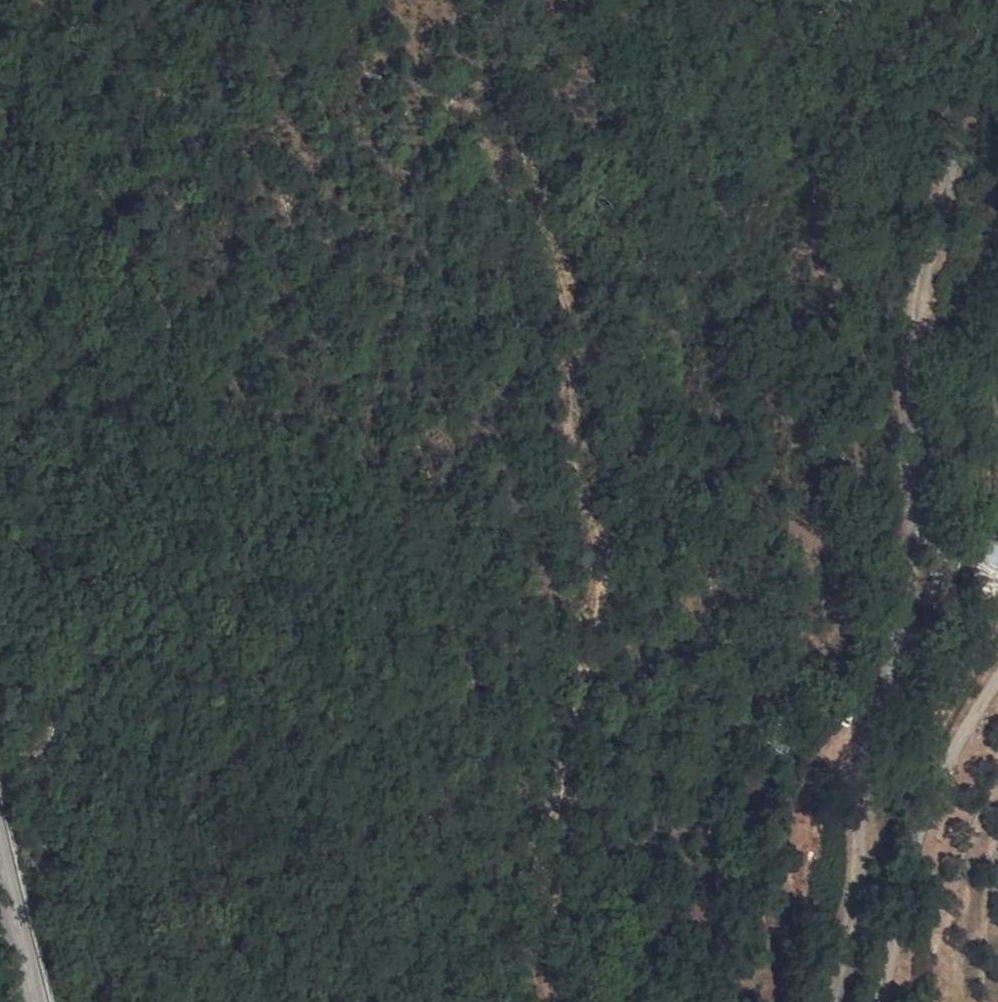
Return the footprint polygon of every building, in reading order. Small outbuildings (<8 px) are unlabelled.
[(983,566),(997,566),(997,540),(983,540),(983,566)]
